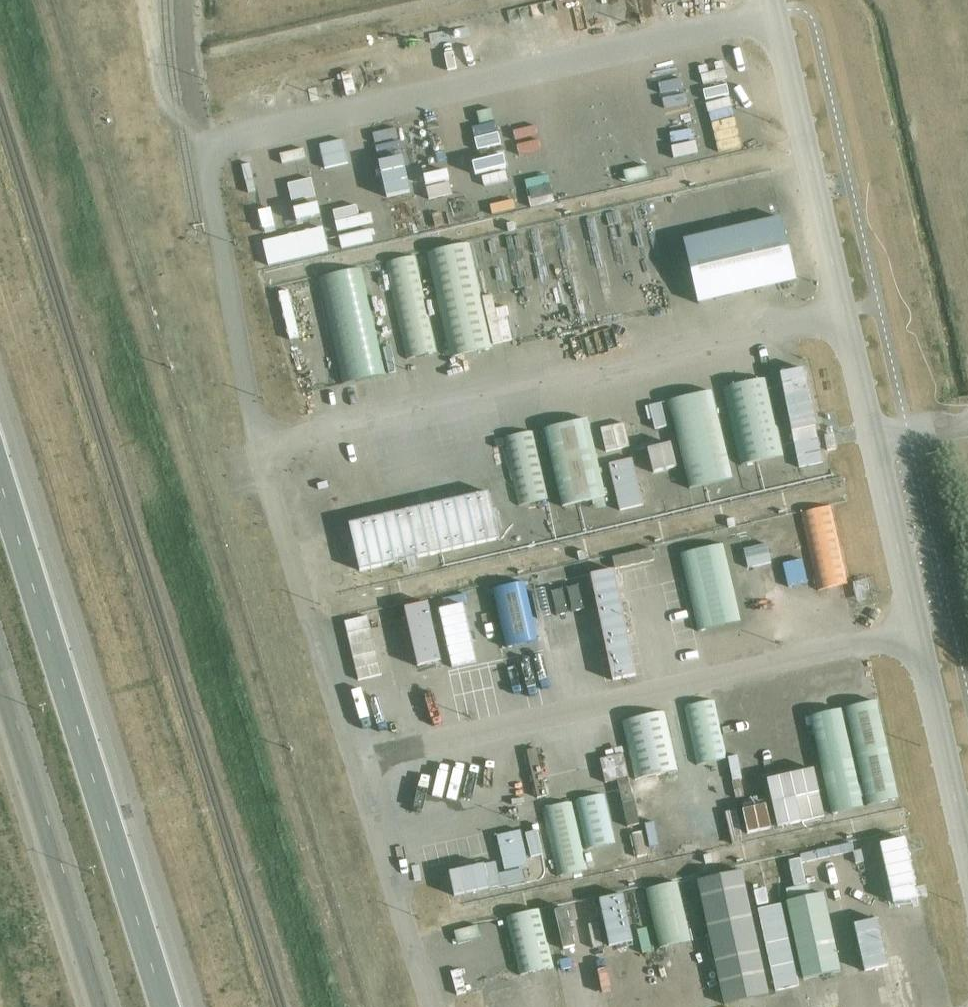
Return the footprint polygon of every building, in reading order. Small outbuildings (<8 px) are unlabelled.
[(726,120),(705,125),(712,152),(733,147),(726,120)] [(508,137),(529,134),(528,126),(506,129),(508,137)] [(335,140),(312,144),(317,168),(340,163),(335,140)] [(667,161),(690,156),(687,143),(664,149),(667,161)] [(376,196),(401,194),(398,162),(373,165),(376,196)] [(574,180),(575,189),(598,187),(597,177),(574,180)] [(683,240),(698,304),(797,281),(781,218),(683,240)] [(451,358),(493,348),(470,244),(427,253),(451,358)] [(437,353),(415,256),(363,268),(368,293),(391,288),(407,359),(437,353)] [(343,384),(385,374),(362,269),(319,279),(343,384)] [(283,288),(270,291),(282,338),(294,335),(283,288)] [(804,369),(781,374),(799,467),(823,462),(804,369)] [(723,389),(741,466),(784,456),(767,379),(723,389)] [(670,411),(690,489),(732,479),(712,392),(669,402),(669,403),(667,404),(669,411),(670,411)] [(661,403),(638,408),(644,431),(667,426),(661,403)] [(599,417),(621,512),(636,508),(636,507),(644,505),(622,412),(599,417)] [(544,429),(562,507),(580,503),(581,506),(588,505),(588,503),(592,502),(594,510),(607,506),(605,497),(606,497),(588,420),(544,429)] [(533,432),(503,439),(520,507),(549,500),(533,432)] [(469,448),(490,541),(513,536),(492,442),(469,448)] [(655,470),(676,467),(671,444),(648,449),(655,470)] [(387,565),(366,472),(343,477),(364,570),(387,565)] [(387,503),(400,562),(416,558),(418,562),(430,559),(429,555),(443,552),(432,502),(430,493),(424,494),(387,503)] [(831,507),(801,514),(818,592),(848,585),(831,507)] [(736,549),(739,568),(763,564),(760,545),(736,549)] [(606,569),(647,561),(643,546),(603,554),(606,569)] [(672,556),(690,634),(733,625),(716,546),(672,556)] [(775,565),(780,587),(800,583),(794,560),(775,565)] [(587,576),(601,687),(627,684),(613,572),(587,576)] [(536,651),(520,581),(491,588),(507,657),(536,651)] [(545,613),(574,611),(572,586),(543,588),(545,613)] [(441,660),(428,601),(405,607),(417,666),(441,660)] [(352,618),(340,620),(355,679),(367,676),(352,618)] [(714,700),(685,708),(697,766),(727,758),(714,700)] [(875,702),(845,709),(867,807),(898,800),(875,702)] [(841,711),(811,716),(831,815),(862,808),(841,711)] [(622,722),(636,781),(679,770),(665,712),(622,722)] [(615,753),(593,756),(596,780),(618,777),(615,753)] [(767,780),(778,826),(824,816),(813,769),(767,780)] [(619,790),(628,826),(640,822),(632,787),(619,790)] [(605,794),(577,800),(588,849),(616,842),(605,794)] [(558,877),(588,870),(572,802),(542,809),(558,877)] [(736,810),(725,813),(733,844),(744,842),(736,810)] [(642,831),(632,834),(637,858),(648,855),(642,831)] [(900,841),(873,847),(886,907),(912,902),(900,841)] [(522,868),(528,867),(523,844),(500,849),(503,859),(450,873),(455,895),(525,881),(522,868)] [(698,880),(725,1003),(770,994),(743,872),(698,880)] [(691,940),(677,883),(646,890),(660,947),(691,940)] [(625,905),(623,894),(599,900),(602,911),(625,905)] [(781,904),(758,909),(776,992),(800,986),(781,904)] [(506,918),(520,977),(555,968),(541,909),(506,918)] [(644,934),(638,910),(604,919),(610,942),(644,934)] [(590,921),(579,921),(579,944),(590,944),(590,921)] [(493,922),(470,928),(471,937),(495,931),(493,922)] [(881,970),(872,923),(848,928),(857,975),(881,970)] [(548,986),(553,1006),(563,1006),(557,984),(548,986)] [(494,990),(484,992),(488,1006),(498,1006),(494,990)]
